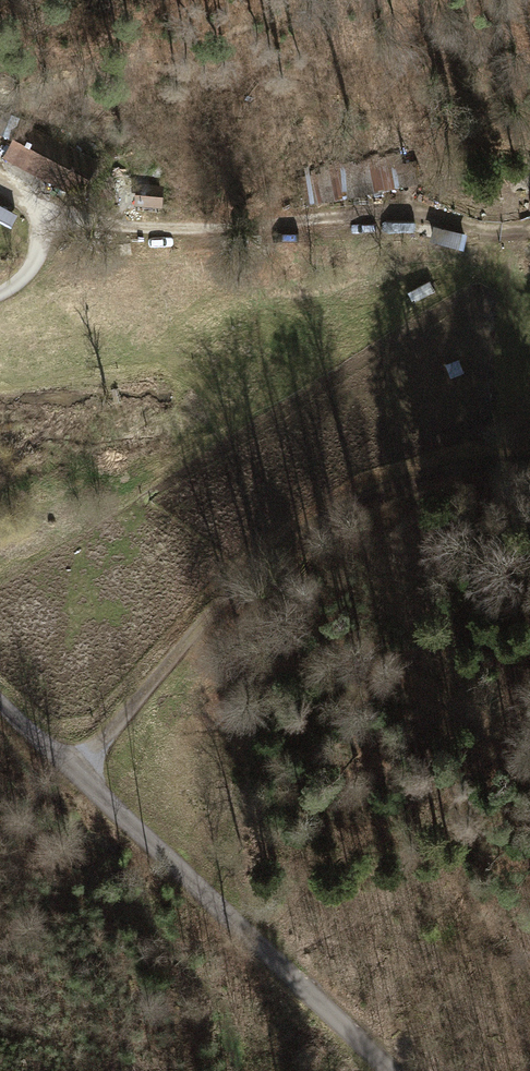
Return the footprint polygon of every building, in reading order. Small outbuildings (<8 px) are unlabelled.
[(102,174),(43,146),(25,182),(85,210),(102,174)] [(413,226),(320,233),(321,245),(414,237),(413,226)]
